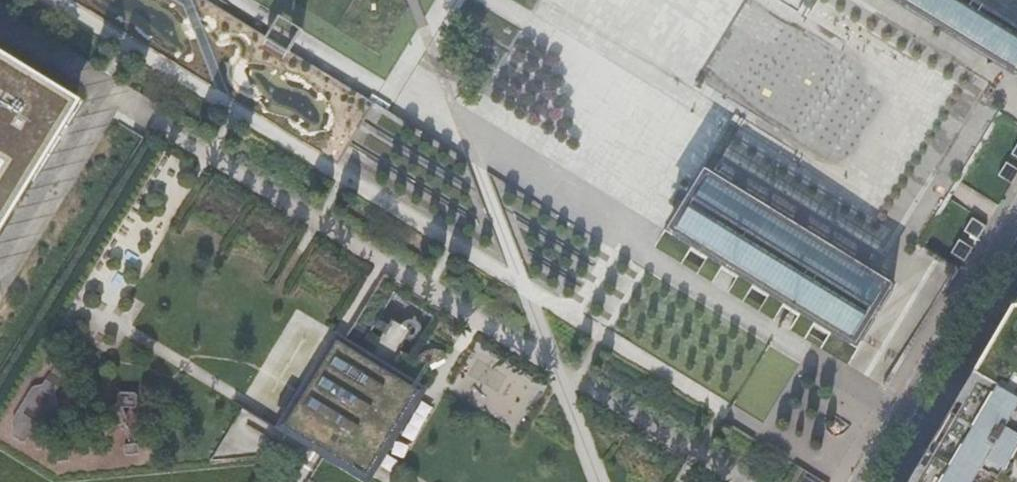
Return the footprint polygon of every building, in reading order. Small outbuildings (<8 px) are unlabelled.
[(1016,74),(1016,73),(1016,0),(891,0),(1016,74)] [(76,103),(0,57),(0,227),(76,103)] [(1010,162),(1002,176),(1014,183),(1016,178),(1016,167),(1010,162)] [(888,311),(899,293),(714,182),(711,188),(704,184),(695,199),(704,204),(696,218),(689,214),(687,216),(682,225),(690,230),(684,239),(858,343),(863,335),(870,340),(882,320),(876,316),(881,307),(888,311)] [(981,239),(989,226),(976,218),(968,231),(981,239)] [(968,261),(976,247),(964,240),(955,253),(968,261)] [(386,319),(404,337),(422,318),(404,301),(386,319)] [(990,352),(978,372),(1016,394),(1016,305),(990,352)] [(437,373),(449,349),(421,335),(409,359),(437,373)] [(286,427),(368,476),(420,390),(338,340),(286,427)] [(978,372),(963,398),(914,480),(913,481),(1000,481),(1001,480),(1006,481),(1016,481),(1016,394),(978,372)] [(251,432),(258,419),(243,410),(236,423),(251,432)]
